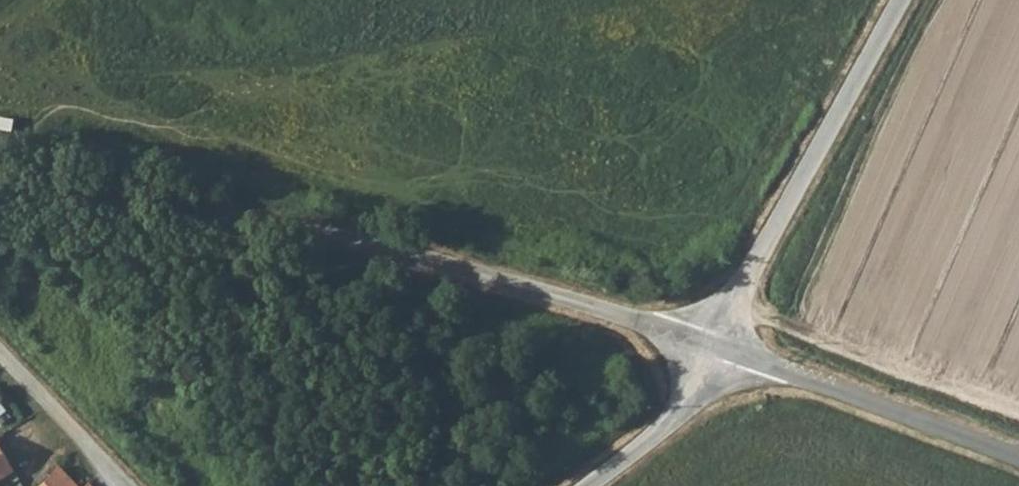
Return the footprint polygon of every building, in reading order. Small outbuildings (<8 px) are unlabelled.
[(14,475),(0,451),(0,483),(14,475)] [(41,485),(81,485),(61,467),(41,485)]
